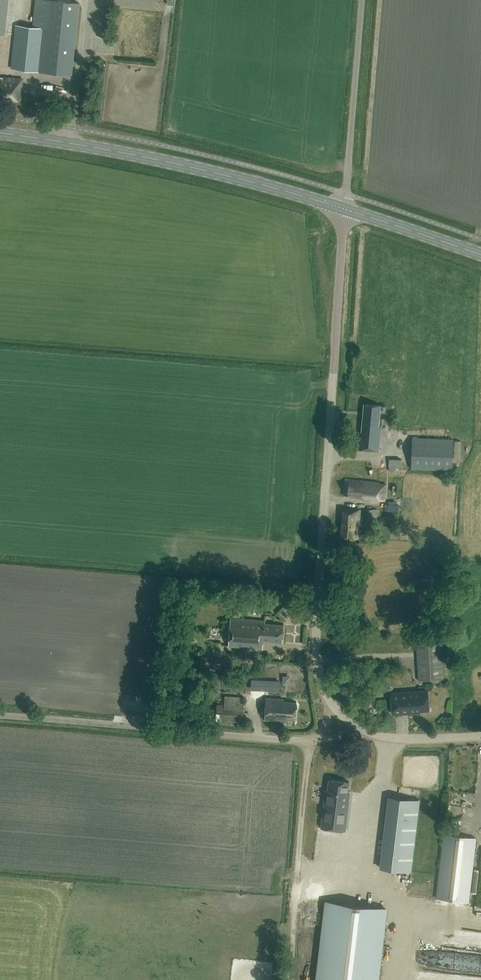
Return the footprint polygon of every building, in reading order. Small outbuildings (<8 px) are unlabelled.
[(48,0),(35,0),(32,27),(15,25),(10,69),(72,75),(80,3),(48,0)] [(380,405),(364,404),(362,432),(359,432),(358,449),(378,450),(381,427),(378,427),(380,405)] [(453,439),(412,438),(411,469),(452,471),(453,447),(458,447),(459,441),(453,441),(453,439)] [(401,459),(389,459),(389,472),(394,472),(394,468),(401,468),(401,459)] [(379,482),(344,479),(342,497),(377,501),(377,498),(384,499),(386,485),(378,485),(379,482)] [(421,512),(421,501),(406,500),(405,511),(421,512)] [(359,509),(343,508),(341,537),(357,538),(359,509)] [(377,510),(366,509),(365,524),(376,524),(377,510)] [(265,620),(230,618),(230,621),(223,621),(222,630),(229,631),(228,646),(262,649),(263,641),(282,642),(283,625),(265,623),(265,620)] [(443,679),(440,643),(416,645),(419,681),(443,679)] [(429,709),(428,691),(391,693),(393,714),(415,712),(415,710),(429,709)] [(244,698),(225,697),(224,705),(216,705),(215,721),(243,723),(244,698)] [(278,699),(266,698),(265,720),(282,721),(282,719),(295,720),(296,710),(297,709),(297,705),(296,704),(296,702),(284,701),(284,700),(278,700),(278,699)] [(348,793),(349,782),(329,779),(328,791),(326,790),(321,828),(345,831),(350,794),(348,793)] [(419,800),(389,796),(380,868),(411,871),(419,800)] [(476,838),(444,835),(437,898),(468,902),(476,838)] [(324,901),(315,979),(379,979),(388,909),(324,901)] [(405,907),(395,907),(396,918),(405,918),(405,907)] [(456,953),(458,938),(444,936),(442,950),(456,953)] [(431,974),(433,961),(427,960),(425,973),(431,974)]
